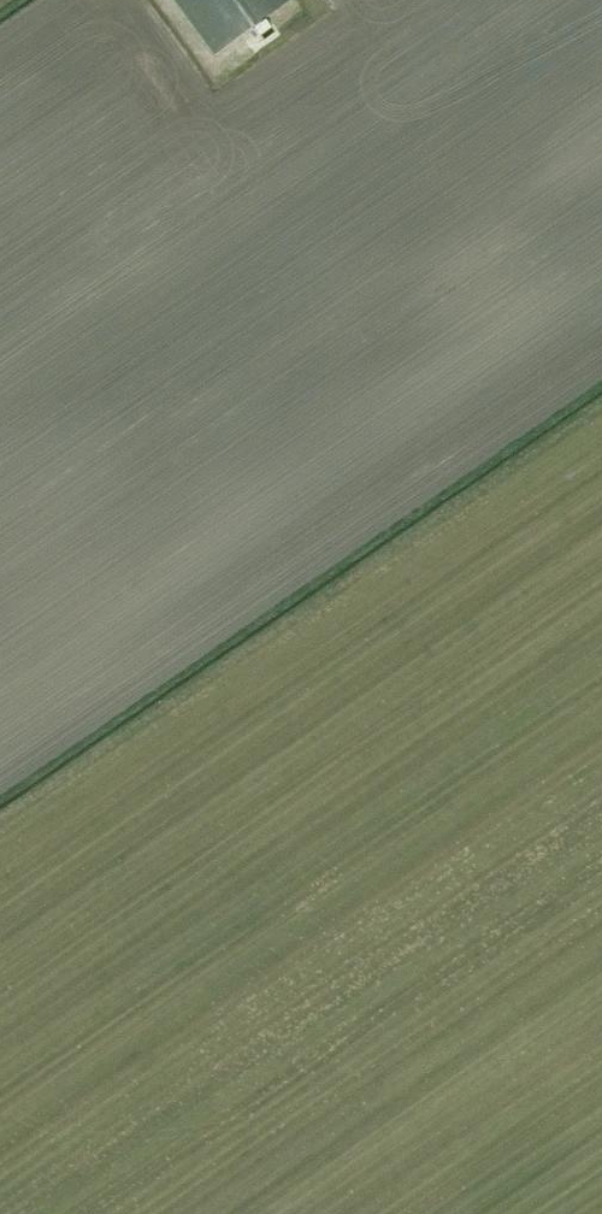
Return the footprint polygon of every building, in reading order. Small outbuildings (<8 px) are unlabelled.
[(215,55),(255,26),(261,34),(273,26),(267,17),(290,0),(174,0),(215,55)]
